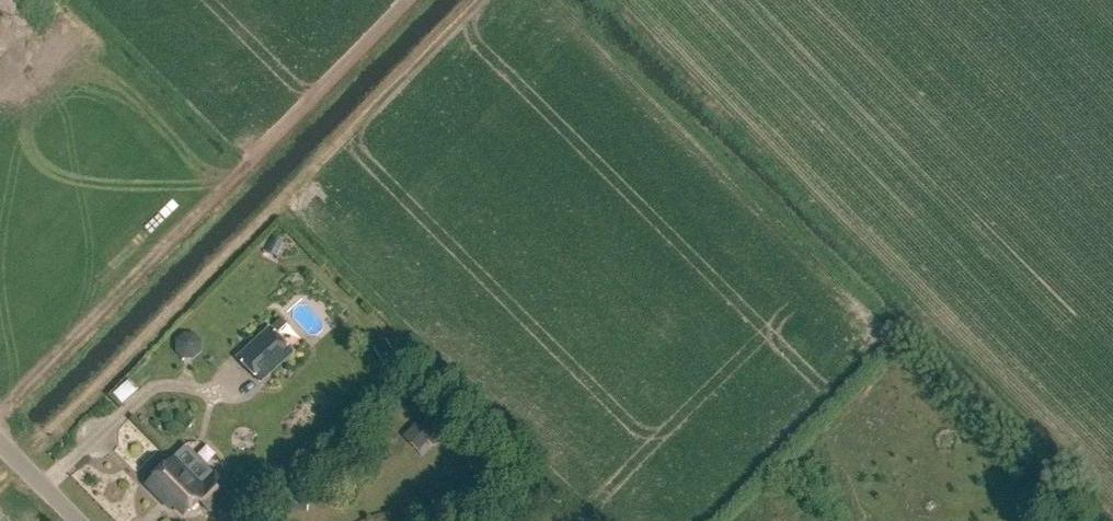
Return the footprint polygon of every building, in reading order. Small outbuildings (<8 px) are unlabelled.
[(260,382),(263,379),(292,352),(271,330),(239,359),(260,382)] [(176,351),(184,359),(194,359),(202,352),(202,341),(195,333),(185,333),(176,340),(176,351)] [(396,357),(386,341),(375,348),(385,364),(396,357)] [(164,497),(184,517),(199,502),(209,513),(231,491),(216,475),(203,488),(173,459),(171,461),(168,458),(162,458),(156,463),(156,469),(159,472),(147,485),(161,500),(164,497)]
